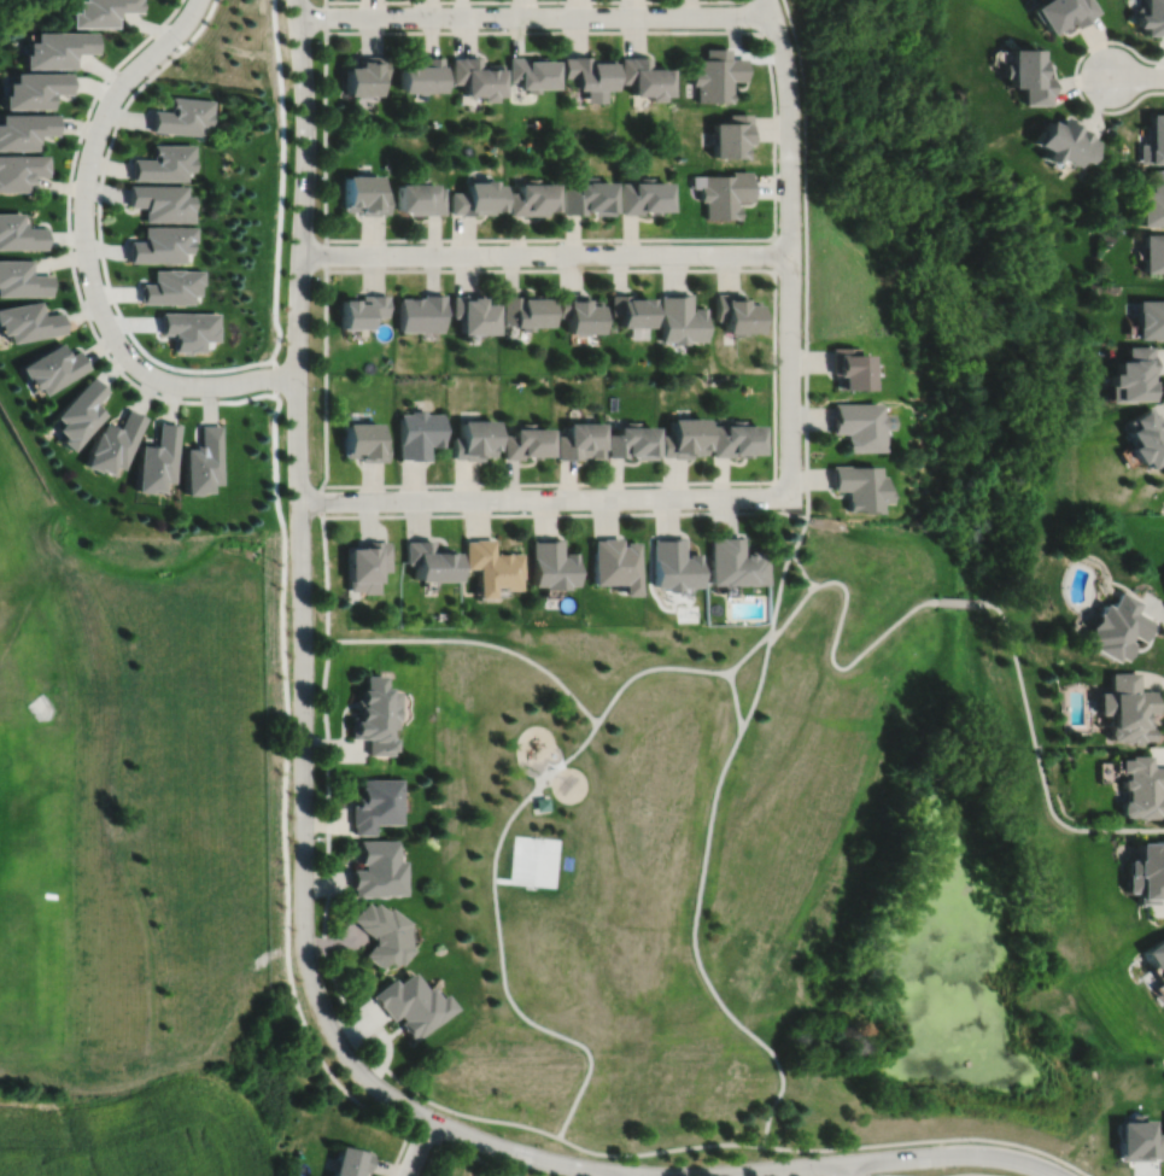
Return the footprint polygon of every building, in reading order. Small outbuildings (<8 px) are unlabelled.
[(74,24),(118,24),(118,14),(119,14),(119,10),(141,10),(141,0),(87,0),(87,2),(81,2),(81,8),(74,8),(74,24)] [(1031,11),(1046,31),(1057,25),(1059,29),(1068,23),(1066,22),(1071,19),(1075,25),(1087,18),(1088,19),(1099,13),(1090,0),(1046,0),(1031,11)] [(1143,16),(1134,17),(1134,24),(1142,24),(1142,33),(1163,32),(1163,0),(1143,0),(1143,16)] [(30,39),(29,51),(27,51),(25,65),(76,65),(76,51),(99,51),(99,37),(98,37),(98,29),(37,29),(37,39),(30,39)] [(1010,45),(1010,60),(1002,60),(1002,75),(1010,75),(1010,84),(1023,84),(1023,101),(1049,103),(1049,93),(1051,93),(1051,75),(1043,75),(1045,55),(1040,55),(1040,45),(1010,45)] [(691,68),(691,83),(696,83),(696,100),(730,100),(730,78),(744,78),(744,55),(729,55),(729,46),(703,46),(704,57),(696,57),(696,68),(691,68)] [(345,62),(345,93),(358,93),(358,95),(370,95),(370,92),(379,92),(379,77),(386,77),(386,54),(358,54),(358,62),(345,62)] [(451,57),(451,82),(463,82),(463,93),(479,93),(480,99),(493,99),(493,93),(502,93),(502,65),(502,63),(480,63),(480,54),(462,54),(462,57),(451,57)] [(509,55),(509,80),(519,80),(519,86),(526,86),(526,92),(539,92),(539,84),(557,84),(557,57),(545,57),(545,54),(536,54),(536,58),(526,58),(526,55),(509,55)] [(563,55),(563,76),(572,76),(572,82),(575,82),(575,87),(585,87),(585,100),(606,100),(606,86),(614,86),(614,58),(613,58),(613,57),(590,57),(590,54),(572,54),(572,55),(563,55)] [(621,55),(621,82),(632,82),(632,93),(649,93),(649,98),(663,98),(663,92),(673,92),(672,65),(661,65),(661,63),(650,63),(650,54),(631,54),(631,55),(621,55)] [(400,63),(400,89),(415,89),(419,92),(425,93),(428,89),(443,89),(443,55),(422,55),(422,59),(410,59),(410,63),(400,63)] [(16,70),(16,78),(7,78),(7,90),(4,90),(4,106),(52,106),(52,98),(54,98),(54,92),(72,92),(72,70),(16,70)] [(170,95),(169,109),(171,109),(171,110),(151,109),(150,130),(204,134),(204,124),(210,125),(211,112),(214,112),(215,99),(170,95)] [(37,148),(39,133),(58,133),(58,112),(0,111),(0,121),(0,147),(37,148)] [(712,119),(712,129),(710,129),(710,141),(712,141),(712,156),(748,156),(747,140),(751,140),(751,122),(750,122),(750,111),(727,111),(727,119),(712,119)] [(1150,123),(1145,123),(1145,141),(1139,142),(1139,160),(1151,160),(1151,159),(1163,159),(1163,111),(1150,111),(1150,123)] [(1049,116),(1042,127),(1041,125),(1033,140),(1046,148),(1041,156),(1053,162),(1057,154),(1074,164),(1078,156),(1087,160),(1099,140),(1090,135),(1092,133),(1078,125),(1070,121),(1071,118),(1061,112),(1057,121),(1049,116)] [(151,144),(151,156),(154,156),(154,157),(133,157),(133,179),(186,180),(186,169),(194,170),(194,157),(195,157),(195,144),(151,144)] [(30,189),(30,180),(33,180),(33,174),(47,175),(47,170),(48,170),(48,158),(47,158),(47,153),(0,153),(0,189),(30,189)] [(1152,188),(1142,188),(1142,223),(1163,223),(1163,168),(1152,168),(1152,188)] [(692,174),(692,187),(700,187),(700,199),(704,199),(704,217),(738,217),(738,205),(735,205),(735,199),(751,199),(751,179),(750,179),(750,169),(730,169),(730,174),(692,174)] [(345,172),(344,209),(358,210),(358,213),(378,213),(378,212),(387,212),(388,191),(379,191),(380,174),(370,172),(370,171),(357,170),(357,172),(345,172)] [(563,187),(563,213),(586,213),(586,207),(593,207),(593,213),(614,212),(614,209),(615,209),(615,180),(597,180),(597,175),(585,175),(585,181),(577,181),(577,186),(563,187)] [(621,181),(621,212),(643,212),(643,209),(649,209),(649,212),(661,212),(661,209),(673,209),(673,180),(654,180),(654,176),(642,176),(642,180),(633,180),(633,181),(621,181)] [(398,182),(398,209),(408,209),(409,213),(445,213),(445,186),(435,186),(435,182),(427,182),(427,177),(415,177),(415,182),(398,182)] [(451,191),(451,212),(461,212),(461,215),(479,215),(479,212),(493,212),(493,209),(504,209),(504,182),(496,182),(496,177),(484,177),(484,180),(467,180),(467,191),(451,191)] [(527,177),(527,181),(519,181),(520,191),(509,191),(510,213),(548,213),(548,209),(557,209),(557,181),(539,181),(539,177),(527,177)] [(129,183),(129,205),(144,205),(144,220),(194,221),(194,194),(187,194),(187,185),(129,183)] [(46,248),(46,226),(25,226),(25,221),(22,221),(23,211),(0,211),(0,247),(46,248)] [(142,226),(142,239),(130,239),(130,261),(185,262),(185,252),(192,252),(192,240),(197,240),(197,226),(142,226)] [(1146,270),(1163,270),(1163,232),(1145,232),(1146,270)] [(49,294),(49,288),(52,288),(52,274),(31,274),(31,258),(0,258),(0,294),(49,294)] [(153,269),(153,282),(141,282),(140,300),(142,300),(142,303),(194,303),(194,294),(200,294),(200,283),(204,283),(204,270),(183,269),(183,268),(168,268),(168,269),(153,269)] [(558,293),(558,316),(567,316),(567,332),(575,332),(575,334),(587,334),(587,332),(602,332),(602,304),(601,303),(601,299),(589,299),(589,297),(586,297),(586,292),(568,292),(568,293),(558,293)] [(662,294),(661,340),(673,340),(673,344),(688,344),(688,339),(704,339),(704,306),(692,306),(692,310),(690,310),(690,292),(671,292),(671,294),(662,294)] [(714,292),(715,320),(723,320),(723,330),(731,330),(731,334),(744,334),(744,330),(756,330),(756,299),(742,299),(742,292),(714,292)] [(399,297),(399,330),(443,330),(441,312),(445,312),(444,293),(422,293),(422,297),(421,297),(406,297),(399,297)] [(452,294),(452,316),(461,316),(461,332),(469,332),(469,334),(482,334),(482,333),(497,333),(497,302),(496,302),(496,298),(484,298),(484,296),(482,296),(482,293),(463,293),(463,294),(452,294)] [(340,298),(340,305),(341,305),(341,328),(358,328),(358,327),(369,327),(372,327),(372,323),(372,316),(387,316),(387,294),(361,294),(361,299),(356,299),(356,298),(340,298)] [(503,294),(503,324),(513,324),(521,324),(521,330),(533,330),(533,324),(539,324),(539,328),(546,328),(546,324),(551,324),(551,297),(539,297),(539,294),(531,294),(531,297),(522,297),(522,294),(503,294)] [(612,294),(612,315),(620,315),(620,326),(638,326),(638,329),(649,329),(649,326),(653,326),(653,296),(639,296),(639,297),(631,297),(631,294),(612,294)] [(1137,337),(1163,337),(1163,298),(1137,298),(1137,337)] [(7,332),(10,341),(65,332),(62,311),(43,314),(41,299),(0,306),(0,333),(7,332)] [(160,312),(160,333),(171,333),(171,339),(174,339),(172,351),(204,351),(204,340),(218,340),(218,312),(160,312)] [(60,341),(19,365),(25,378),(27,378),(33,388),(39,386),(43,393),(89,367),(78,349),(70,353),(66,349),(65,350),(60,341)] [(1127,345),(1127,359),(1117,359),(1117,371),(1111,371),(1111,384),(1110,384),(1110,400),(1134,400),(1134,398),(1151,398),(1151,388),(1153,388),(1153,379),(1150,379),(1150,373),(1154,373),(1153,353),(1152,353),(1152,345),(1127,345)] [(830,346),(831,374),(836,374),(836,388),(870,387),(870,375),(872,374),(872,362),(870,362),(870,352),(856,352),(856,346),(830,346)] [(92,375),(54,416),(62,422),(55,428),(64,437),(60,440),(71,450),(105,414),(99,408),(100,406),(95,403),(107,390),(92,375)] [(832,402),(832,411),(830,411),(830,432),(844,432),(846,450),(883,450),(883,428),(891,428),(891,413),(879,413),(879,402),(832,402)] [(1127,420),(1131,427),(1127,431),(1135,444),(1130,446),(1140,462),(1145,460),(1150,467),(1163,457),(1163,433),(1162,429),(1163,427),(1163,424),(1156,411),(1154,413),(1150,405),(1127,420)] [(128,408),(118,427),(113,425),(112,426),(105,422),(100,431),(99,431),(89,452),(90,452),(84,464),(98,470),(99,468),(111,474),(116,464),(123,469),(147,417),(128,408)] [(400,414),(400,441),(399,441),(399,460),(409,458),(409,461),(429,460),(429,444),(432,444),(432,446),(444,446),(444,413),(426,413),(426,410),(410,410),(410,414),(400,414)] [(661,434),(661,456),(673,456),(673,458),(690,458),(690,452),(704,452),(704,417),(671,417),(671,434),(661,434)] [(345,422),(345,457),(358,457),(357,461),(386,461),(387,439),(380,439),(380,422),(370,422),(370,419),(357,419),(357,422),(345,422)] [(461,420),(461,437),(454,437),(454,458),(463,458),(463,460),(482,460),(482,456),(496,456),(496,449),(497,449),(497,420),(482,420),(482,419),(468,419),(469,420),(461,420)] [(712,423),(712,456),(732,456),(732,452),(739,452),(739,456),(750,456),(750,452),(760,452),(760,423),(743,423),(743,419),(731,419),(731,423),(712,423)] [(158,421),(154,445),(142,444),(136,491),(152,492),(153,491),(160,491),(162,481),(171,482),(179,423),(158,421)] [(608,433),(608,457),(627,457),(627,454),(636,454),(636,458),(656,458),(656,455),(657,455),(657,426),(638,426),(638,421),(625,421),(625,426),(618,426),(618,433),(608,433)] [(503,434),(503,458),(521,458),(521,455),(531,455),(531,458),(540,458),(540,455),(551,455),(551,427),(533,427),(533,422),(520,422),(520,428),(513,428),(513,434),(503,434)] [(557,434),(557,460),(581,458),(581,456),(590,456),(590,457),(603,457),(603,447),(604,447),(604,422),(568,422),(568,431),(566,431),(566,434),(557,434)] [(199,425),(200,444),(194,444),(194,449),(185,449),(185,495),(199,495),(199,492),(211,492),(211,484),(221,484),(221,425),(199,425)] [(831,464),(831,490),(846,490),(846,497),(846,510),(861,510),(861,513),(879,513),(878,502),(888,502),(888,486),(883,486),(883,475),(878,475),(878,466),(849,466),(849,464),(831,464)] [(709,538),(709,585),(764,584),(764,556),(761,556),(761,550),(747,550),(747,552),(742,552),(742,556),(741,556),(741,536),(719,536),(719,538),(709,538)] [(654,538),(655,587),(667,587),(667,591),(683,591),(683,587),(698,586),(697,552),(686,552),(686,557),(684,557),(684,537),(663,537),(663,538),(654,538)] [(531,540),(532,560),(532,558),(533,586),(544,586),(544,590),(568,590),(568,586),(577,586),(577,552),(565,552),(565,556),(562,556),(561,538),(540,538),(542,540),(531,540)] [(593,540),(595,585),(624,584),(624,596),(639,596),(639,542),(625,542),(625,545),(621,545),(621,538),(602,538),(602,540),(593,540)] [(464,540),(464,568),(476,568),(478,599),(495,598),(493,587),(503,586),(503,590),(520,590),(520,578),(521,578),(521,552),(510,554),(509,554),(509,552),(495,552),(495,554),(493,554),(493,539),(474,539),(474,540),(464,540)] [(346,545),(346,591),(358,591),(358,593),(376,593),(376,571),(388,571),(388,542),(379,542),(379,540),(367,540),(367,542),(358,542),(358,544),(355,544),(355,545),(346,545)] [(404,542),(404,564),(415,564),(415,581),(457,581),(457,552),(451,552),(451,551),(450,551),(450,548),(432,548),(432,540),(414,540),(414,542),(404,542)] [(1122,591),(1113,607),(1106,603),(1101,613),(1099,612),(1090,627),(1093,628),(1087,638),(1096,644),(1094,649),(1118,662),(1121,657),(1127,661),(1133,648),(1131,648),(1134,643),(1130,640),(1133,634),(1145,642),(1152,628),(1151,628),(1154,621),(1137,612),(1142,602),(1122,591)] [(1111,673),(1111,692),(1099,692),(1100,715),(1111,715),(1111,741),(1124,741),(1124,742),(1128,742),(1128,743),(1135,743),(1135,742),(1143,742),(1143,741),(1153,739),(1153,726),(1148,726),(1148,720),(1146,720),(1146,713),(1158,713),(1158,697),(1156,697),(1156,690),(1140,691),(1139,672),(1111,673)] [(363,677),(363,691),(358,691),(358,700),(355,700),(355,709),(357,709),(357,718),(350,718),(350,738),(358,738),(358,739),(367,739),(367,756),(391,756),(392,737),(387,737),(387,730),(396,730),(396,721),(397,721),(397,709),(398,709),(398,692),(387,692),(387,690),(384,690),(384,677),(363,677)] [(1124,818),(1136,817),(1136,819),(1162,818),(1162,817),(1163,816),(1163,795),(1162,795),(1162,789),(1163,788),(1163,767),(1154,767),(1152,765),(1152,755),(1131,756),(1131,760),(1122,760),(1122,773),(1128,773),(1129,780),(1124,780),(1124,790),(1129,790),(1129,802),(1124,802),(1124,803),(1123,806),(1123,814),(1124,815),(1124,818)] [(361,780),(361,789),(359,789),(358,798),(355,798),(355,806),(350,806),(350,826),(352,826),(352,836),(373,836),(373,825),(399,826),(400,780),(361,780)] [(533,797),(534,812),(549,811),(548,796),(533,797)] [(1140,855),(1137,855),(1137,856),(1129,856),(1129,871),(1128,871),(1128,889),(1140,889),(1140,894),(1139,894),(1139,902),(1158,902),(1158,891),(1163,891),(1163,838),(1140,838),(1140,855)] [(357,842),(357,865),(362,865),(362,871),(350,871),(350,887),(351,887),(351,895),(381,894),(381,893),(402,893),(402,887),(403,887),(403,864),(396,864),(397,862),(396,852),(394,853),(394,842),(357,842)] [(405,923),(408,920),(387,905),(385,908),(373,900),(370,905),(364,900),(358,908),(356,908),(349,918),(357,924),(356,925),(370,936),(373,943),(372,944),(370,943),(363,953),(367,955),(365,956),(376,965),(376,964),(380,966),(386,959),(393,964),(396,960),(399,963),(411,947),(408,944),(405,923)] [(1143,949),(1154,965),(1157,964),(1158,965),(1162,963),(1163,967),(1163,936),(1143,949)] [(413,970),(397,982),(393,977),(370,995),(379,1006),(380,1005),(391,1019),(398,1014),(402,1019),(398,1022),(403,1026),(400,1028),(409,1037),(413,1035),(414,1038),(455,1006),(444,991),(438,995),(429,984),(426,988),(413,970)] [(1121,1121),(1121,1123),(1118,1123),(1118,1125),(1117,1125),(1118,1133),(1118,1137),(1121,1137),(1121,1160),(1153,1159),(1153,1157),(1163,1157),(1163,1133),(1154,1133),(1154,1118),(1146,1118),(1146,1113),(1133,1113),(1133,1121),(1121,1121)] [(334,1159),(332,1160),(331,1168),(332,1170),(330,1175),(362,1175),(363,1171),(367,1172),(372,1153),(338,1145),(334,1159)]
